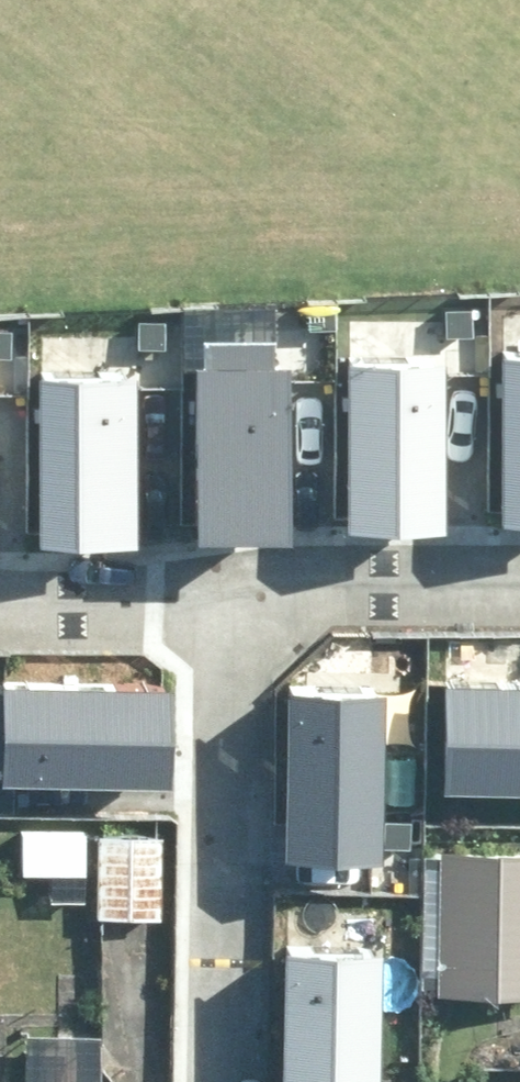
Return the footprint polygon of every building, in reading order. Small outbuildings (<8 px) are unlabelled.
[(515,323),(507,500),(519,501),(519,324),(515,323)] [(484,331),(367,326),(359,502),(476,508),(484,331)] [(336,338),(219,333),(211,510),(328,515),(336,338)] [(175,346),(58,340),(50,517),(167,522),(175,346)] [(0,354),(0,532),(25,533),(33,356),(0,354)] [(2,682),(0,723),(0,785),(163,792),(167,688),(2,682)] [(457,687),(456,791),(519,791),(519,688),(457,687)] [(290,698),(287,864),(391,866),(394,701),(290,698)] [(163,835),(96,832),(93,920),(159,922),(163,835)] [(437,845),(432,993),(519,997),(519,848),(437,845)] [(282,1081),(386,1081),(388,966),(284,964),(282,1081)]
